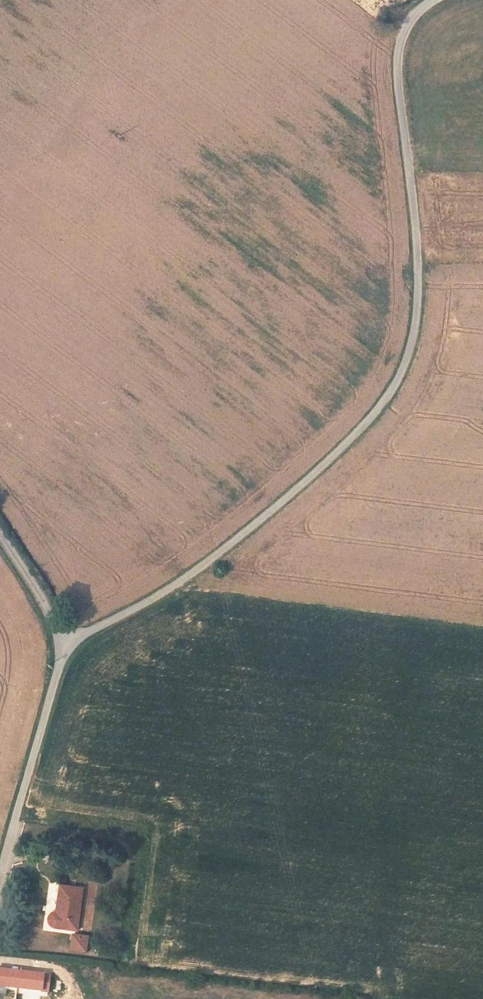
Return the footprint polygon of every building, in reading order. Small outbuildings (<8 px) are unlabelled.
[(82,885),(61,882),(57,908),(56,908),(53,909),(52,910),(50,913),(50,916),(51,919),(53,921),(55,922),(76,925),(82,885)] [(88,932),(73,930),(71,945),(86,947),(88,932)]
